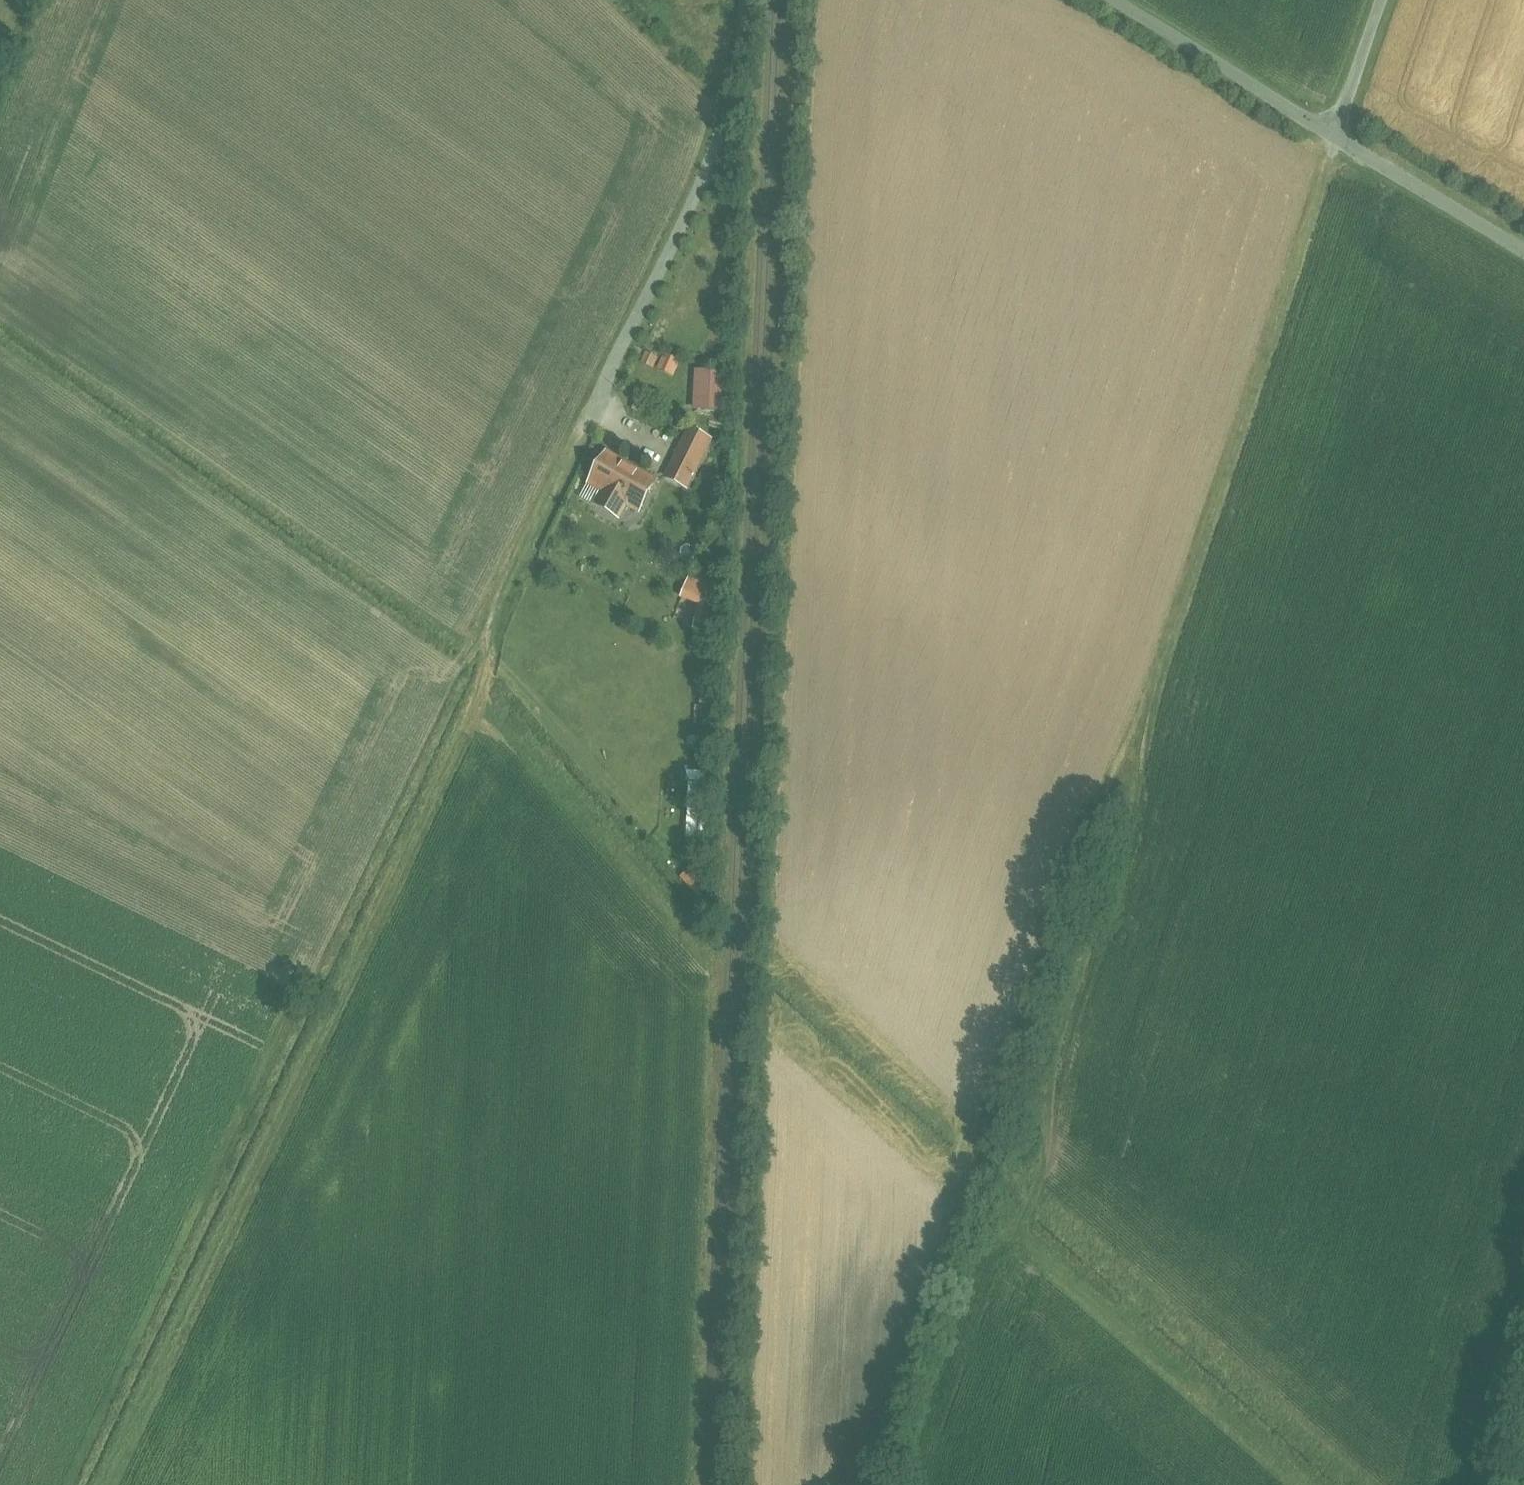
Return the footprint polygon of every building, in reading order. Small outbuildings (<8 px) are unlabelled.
[(699,372),(697,410),(724,412),(726,373),(699,372)] [(691,431),(667,478),(689,488),(712,441),(691,431)] [(608,457),(593,484),(607,492),(599,506),(619,517),(627,503),(640,510),(655,483),(608,457)] [(683,598),(701,605),(696,630),(712,641),(721,594),(690,581),(683,598)] [(711,831),(714,783),(706,783),(702,830),(711,831)] [(689,804),(702,805),(703,789),(690,788),(689,804)] [(700,828),(701,806),(693,806),(692,828),(700,828)] [(692,869),(683,877),(702,898),(711,889),(692,869)]
